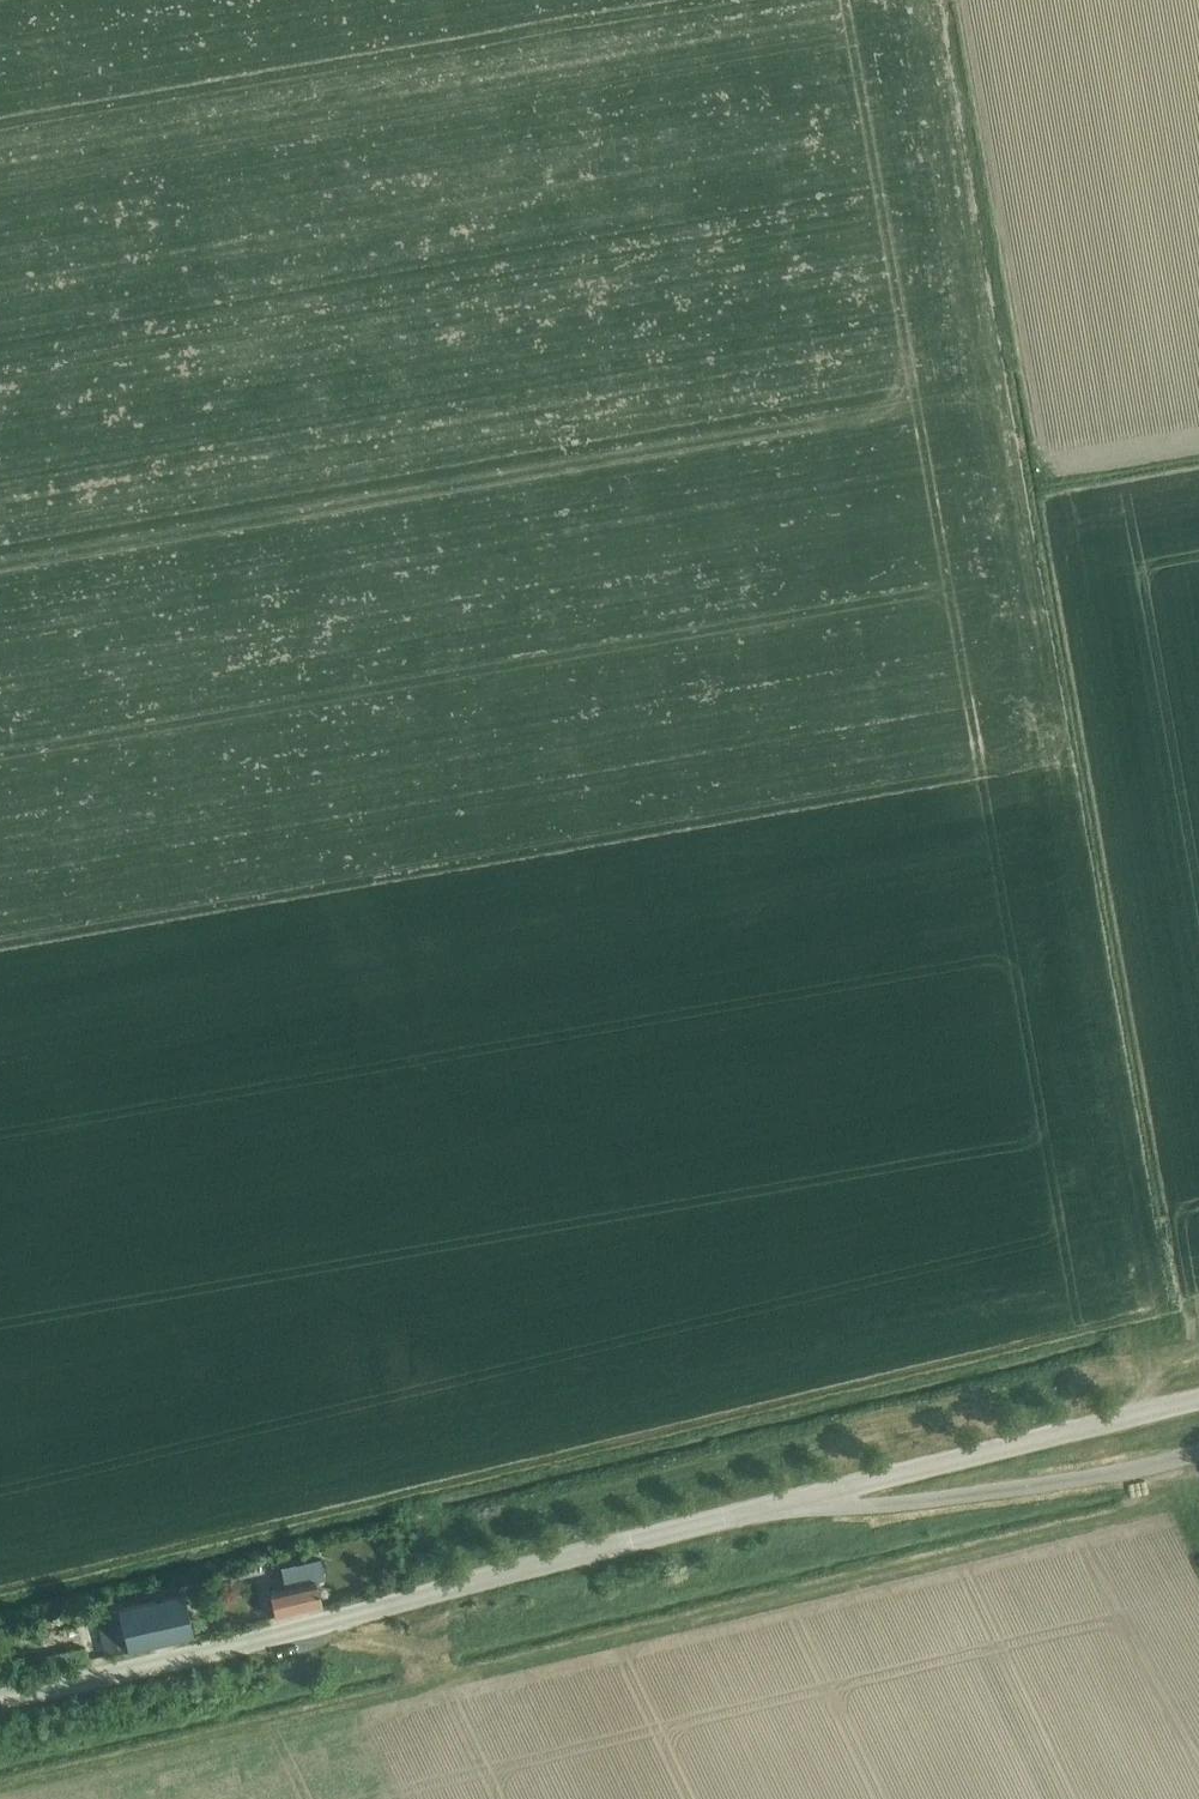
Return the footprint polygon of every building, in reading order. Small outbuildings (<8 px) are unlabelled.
[(288,1587),(272,1590),(277,1614),(277,1615),(321,1606),(320,1602),(316,1580),(326,1578),(322,1558),(311,1561),(283,1567),(288,1587)] [(256,1577),(244,1579),(248,1601),(261,1598),(256,1577)] [(196,1634),(187,1593),(107,1611),(117,1653),(196,1634)]
